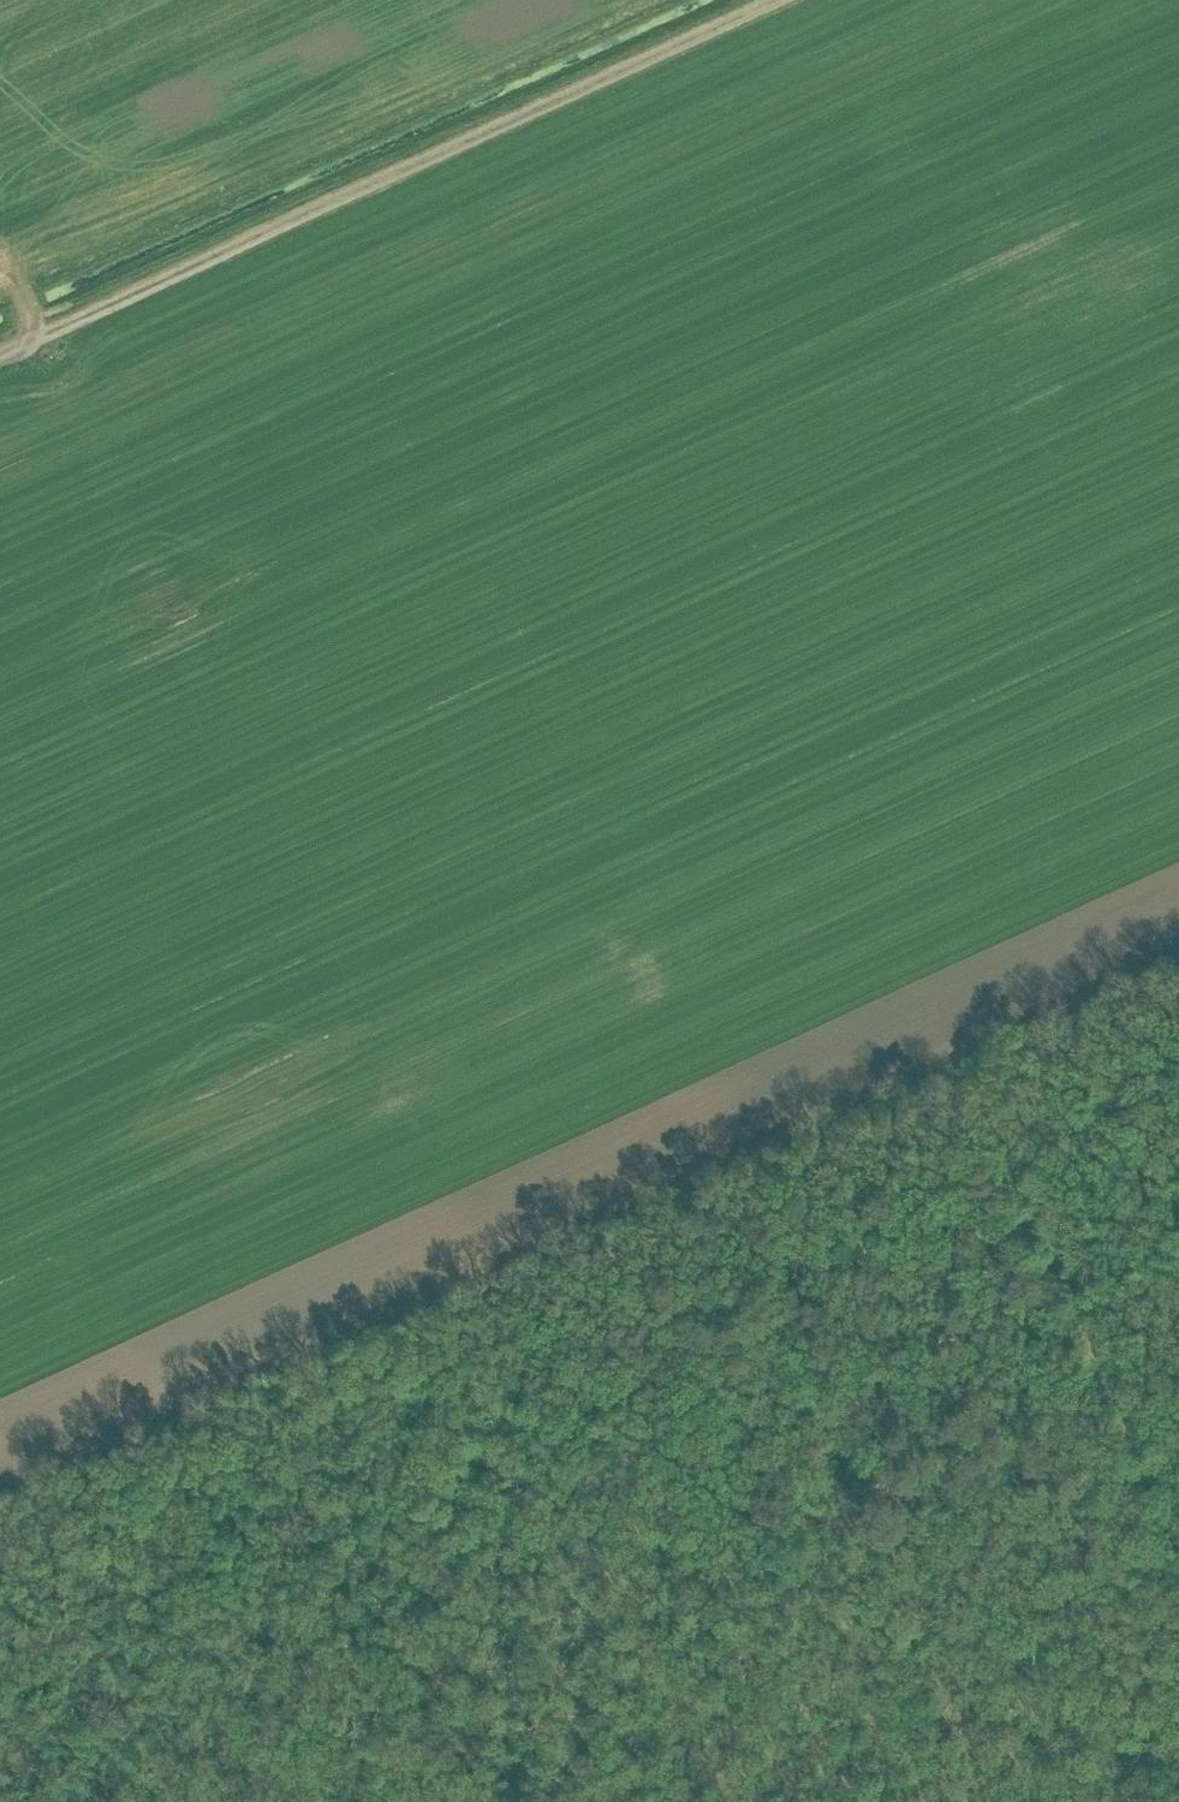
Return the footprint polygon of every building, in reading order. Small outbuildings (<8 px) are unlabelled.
[(63,275),(40,285),(45,295),(67,285),(63,275)]
